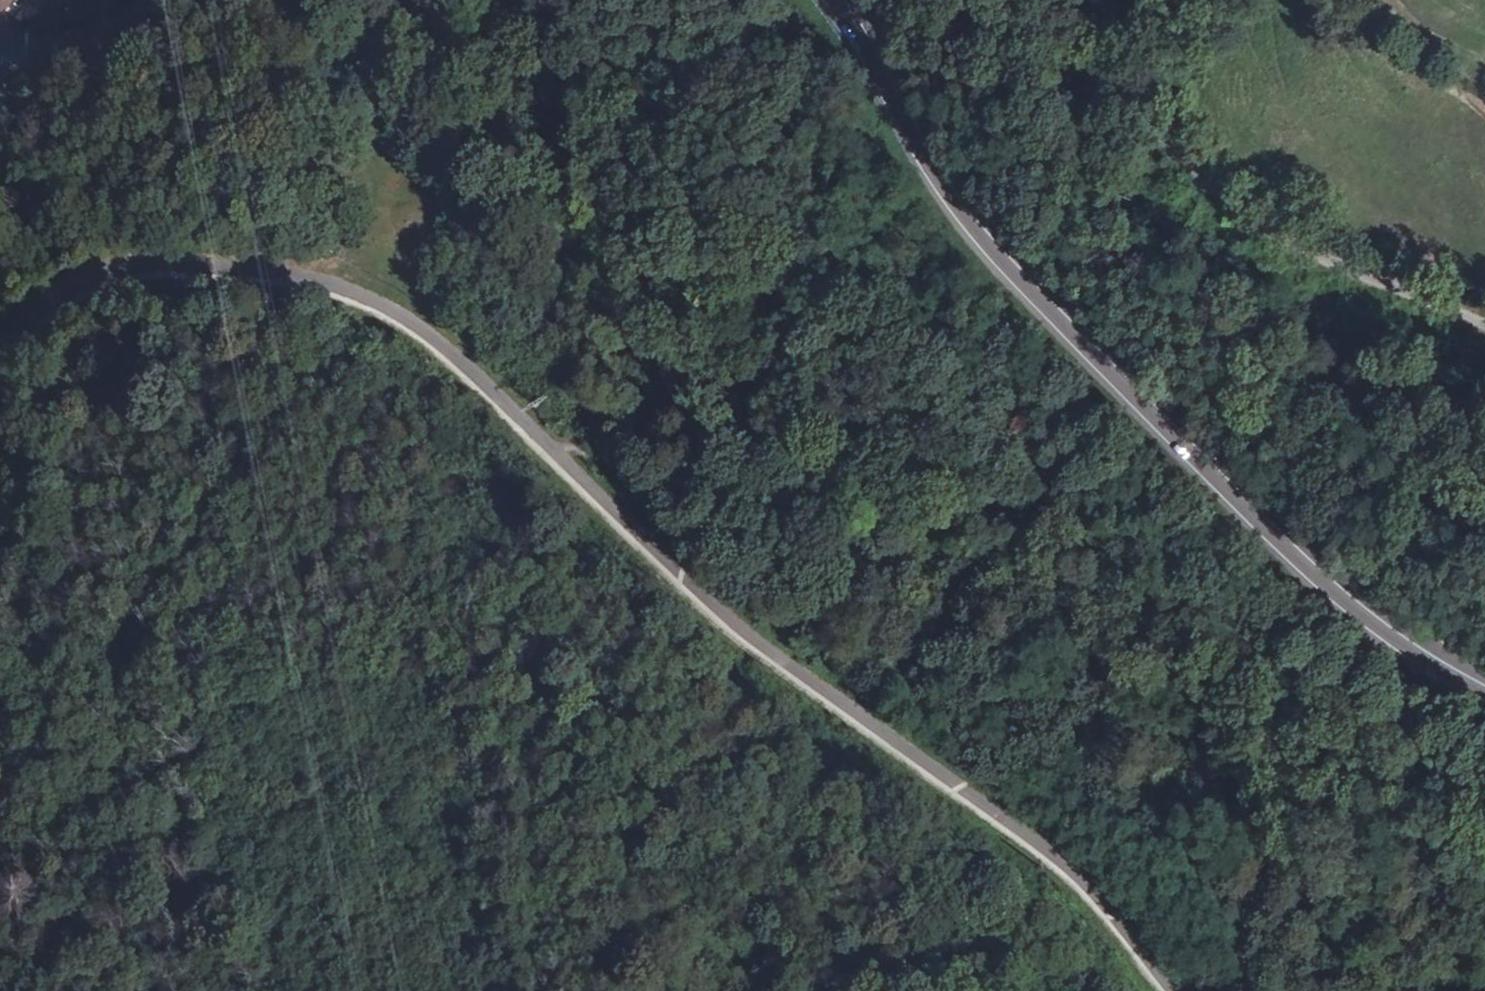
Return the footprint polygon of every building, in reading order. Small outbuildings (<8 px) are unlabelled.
[(10,0),(0,0),(0,14),(10,0)] [(47,0),(29,0),(26,4),(38,12),(47,0)]
